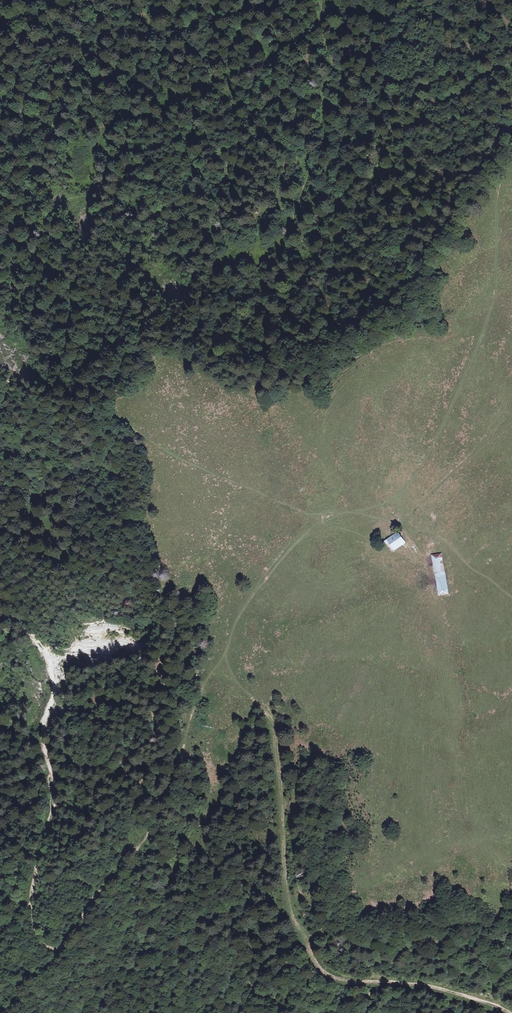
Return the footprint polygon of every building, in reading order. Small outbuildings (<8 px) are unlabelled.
[(397,533),(385,541),(392,552),(405,544),(397,533)] [(441,554),(431,556),(438,596),(449,594),(441,554)]
